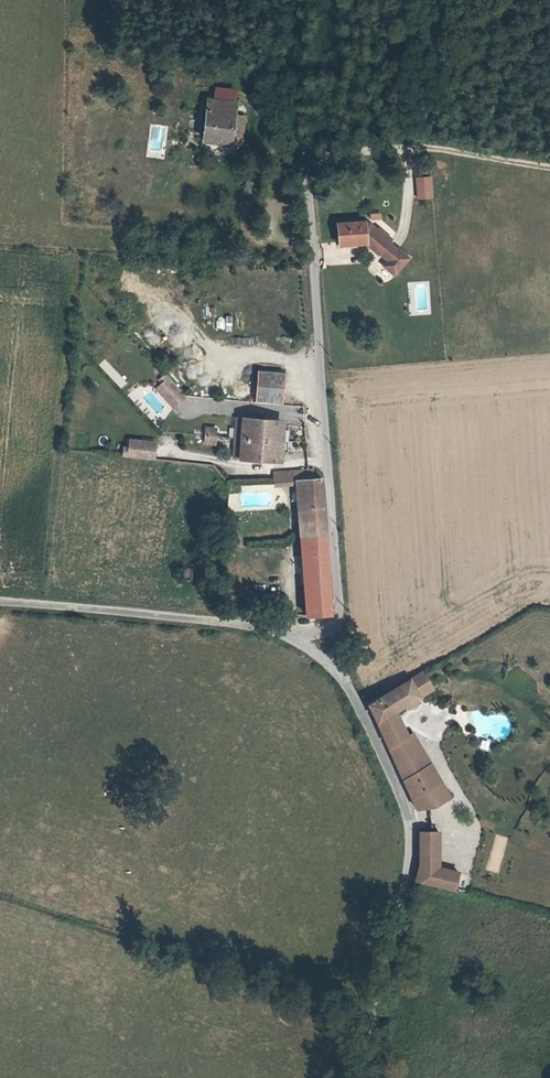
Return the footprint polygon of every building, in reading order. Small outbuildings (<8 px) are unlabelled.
[(205,92),(201,134),(234,137),(237,107),(231,107),(233,95),(205,92)] [(430,199),(428,179),(414,180),(416,200),(430,199)] [(387,243),(363,224),(334,225),(335,247),(363,245),(376,256),(378,254),(387,244),(387,243)] [(395,252),(387,244),(378,254),(387,262),(395,252)] [(407,260),(396,251),(395,252),(387,262),(382,267),(393,276),(407,260)] [(106,360),(100,366),(122,388),(128,382),(106,360)] [(284,372),(255,369),(251,400),(281,404),(284,372)] [(168,376),(166,373),(159,379),(162,381),(168,376)] [(186,396),(168,376),(162,381),(156,387),(174,407),(186,396)] [(242,416),(236,416),(232,457),(238,457),(242,416)] [(279,420),(242,416),(238,457),(276,461),(279,420)] [(205,427),(204,435),(215,436),(216,428),(205,427)] [(215,436),(204,435),(204,442),(214,443),(215,436)] [(124,446),(123,455),(154,459),(156,441),(130,438),(129,446),(124,446)] [(297,536),(301,592),(328,592),(320,478),(311,478),(310,469),(273,472),(273,483),(300,481),(304,535),(297,536)] [(328,592),(301,592),(303,616),(316,616),(330,616),(328,592)] [(426,691),(419,672),(365,703),(410,812),(427,809),(439,801),(415,754),(404,760),(394,740),(400,737),(389,713),(426,691)] [(435,832),(416,832),(419,851),(412,881),(451,890),(455,870),(436,867),(435,832)] [(493,834),(487,871),(500,873),(507,837),(493,834)]
